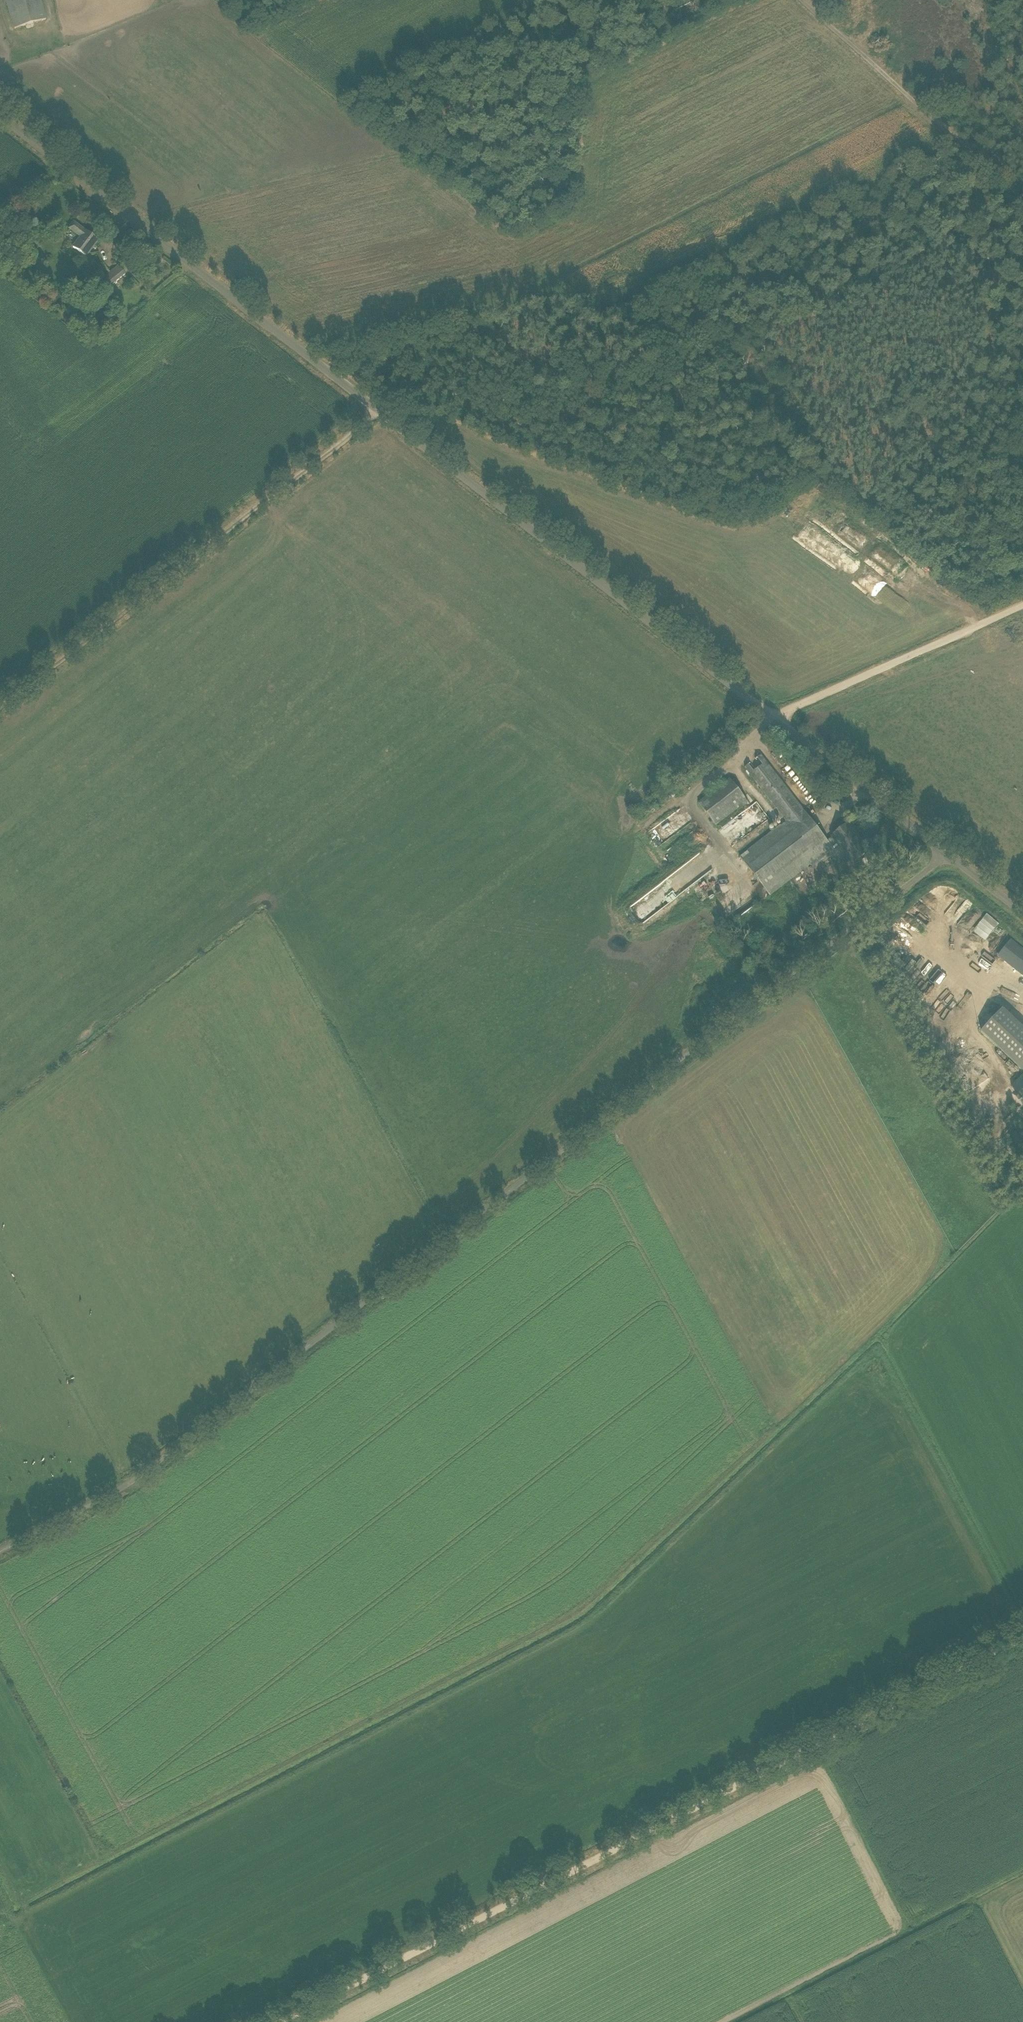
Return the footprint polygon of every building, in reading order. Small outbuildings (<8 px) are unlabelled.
[(14,28),(47,19),(41,0),(6,0),(14,28)] [(85,257),(98,240),(73,222),(67,230),(80,238),(72,248),(85,257)] [(125,274),(118,266),(99,281),(106,290),(125,274)] [(828,840),(761,755),(745,767),(786,821),(740,856),(770,895),(833,847),(832,847),(837,843),(853,863),(867,852),(855,837),(858,835),(849,823),(832,836),(832,837),(828,840)] [(716,825),(748,800),(731,778),(699,803),(716,825)] [(979,920),(991,930),(998,922),(987,912),(979,920)] [(931,930),(940,938),(947,930),(938,922),(931,930)] [(1019,945),(1006,962),(1022,975),(1022,949),(1019,945)] [(1022,1071),(1022,1027),(1003,1009),(981,1031),(1022,1071)] [(1019,1101),(1022,1098),(1022,1075),(1011,1087),(1015,1091),(1012,1094),(1019,1101)]
